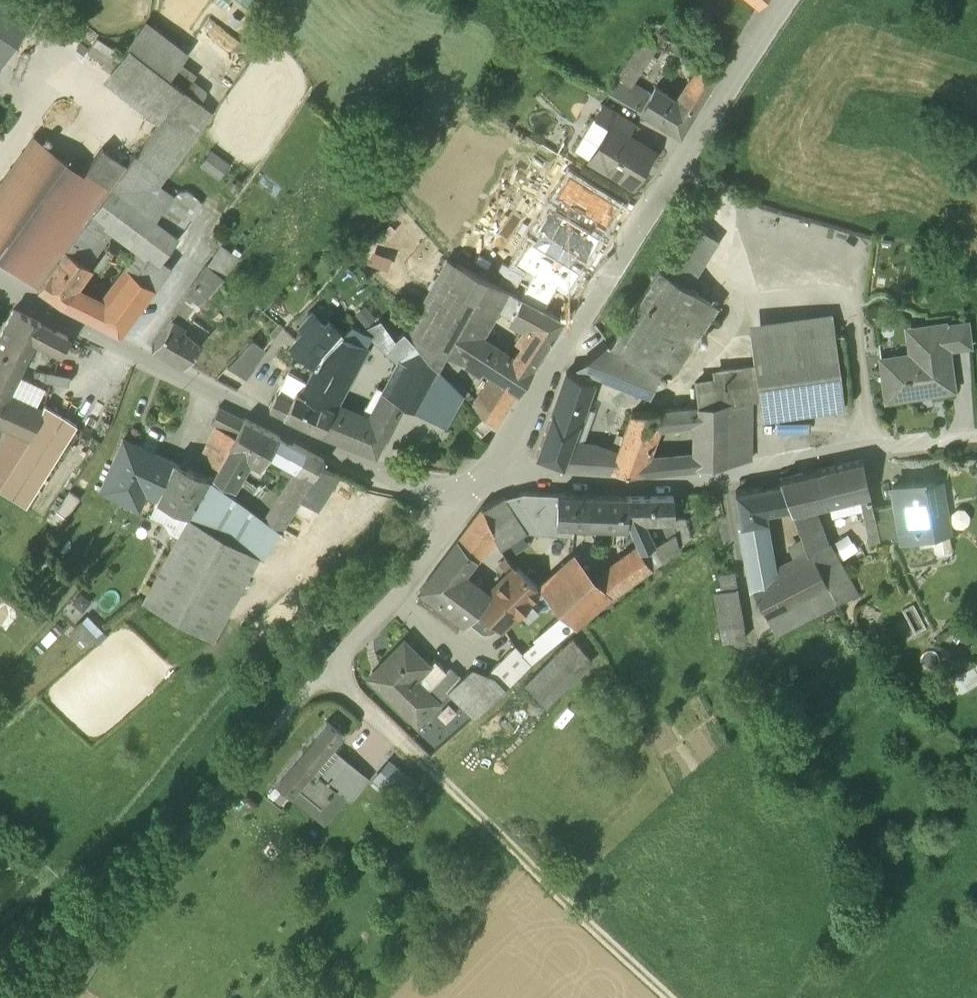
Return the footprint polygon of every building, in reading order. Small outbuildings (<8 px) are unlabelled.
[(0,6),(0,61),(25,23),(0,6)] [(183,55),(143,25),(129,45),(168,75),(179,61),(183,55)] [(650,29),(625,66),(636,73),(661,36),(650,29)] [(123,53),(97,37),(87,51),(114,68),(123,53)] [(703,62),(673,43),(671,48),(686,58),(684,61),(698,70),(703,62)] [(168,75),(129,45),(123,53),(114,68),(112,72),(164,112),(183,86),(168,75)] [(195,74),(179,61),(168,75),(183,86),(184,87),(200,101),(205,90),(192,80),(195,74)] [(698,70),(689,85),(704,94),(718,72),(703,62),(698,70)] [(625,66),(617,78),(608,93),(630,105),(638,90),(628,84),(636,73),(625,66)] [(704,94),(689,85),(678,102),(694,111),(704,94)] [(184,87),(137,154),(153,166),(200,101),(184,87)] [(678,102),(655,88),(650,97),(638,90),(630,105),(680,135),(694,111),(678,102)] [(636,124),(603,105),(594,119),(609,128),(610,125),(628,137),(636,124)] [(628,137),(610,125),(609,128),(589,159),(632,186),(653,152),(628,137)] [(0,186),(0,226),(15,205),(17,206),(28,214),(51,182),(41,174),(56,153),(34,137),(0,186)] [(540,146),(525,179),(564,196),(579,163),(540,146)] [(116,179),(77,150),(69,162),(108,190),(110,187),(116,179)] [(56,153),(41,174),(51,182),(81,204),(66,224),(78,233),(84,224),(93,211),(108,190),(69,162),(56,153)] [(163,204),(139,187),(153,166),(137,154),(135,153),(116,179),(110,187),(173,233),(180,223),(160,208),(163,204)] [(173,233),(110,187),(108,190),(93,211),(111,224),(138,243),(142,246),(161,259),(177,236),(173,233)] [(0,226),(0,263),(23,279),(39,256),(11,238),(28,214),(17,206),(15,205),(0,226)] [(111,224),(93,211),(84,224),(102,237),(111,224)] [(78,233),(66,249),(65,251),(38,289),(62,305),(74,288),(98,254),(92,250),(102,237),(84,224),(78,233)] [(689,224),(660,270),(687,287),(716,242),(689,224)] [(39,256),(23,279),(38,289),(65,251),(50,241),(39,256)] [(239,255),(223,244),(216,254),(232,265),(239,255)] [(142,246),(100,303),(74,288),(62,305),(121,334),(170,265),(161,259),(142,246)] [(504,289),(447,259),(406,333),(415,343),(437,367),(437,366),(441,360),(446,352),(476,371),(492,346),(479,337),(504,289)] [(207,264),(185,298),(198,305),(214,286),(224,275),(207,264)] [(608,345),(584,362),(653,392),(660,371),(669,375),(676,369),(717,306),(687,287),(660,270),(613,342),(608,345)] [(564,321),(521,298),(511,319),(528,328),(520,341),(521,345),(513,360),(531,371),(564,321)] [(305,329),(292,343),(316,365),(322,354),(341,333),(328,321),(325,324),(312,312),(300,325),(305,329)] [(13,313),(0,339),(0,352),(24,363),(34,341),(41,326),(13,313)] [(403,330),(395,339),(380,318),(362,329),(368,333),(402,368),(415,343),(406,333),(403,330)] [(172,320),(166,329),(152,350),(183,366),(200,342),(183,330),(184,329),(172,320)] [(968,321),(945,324),(948,349),(971,346),(968,321)] [(362,329),(351,322),(341,333),(362,343),(368,333),(362,329)] [(945,322),(919,326),(923,354),(881,360),(886,399),(918,394),(917,390),(953,385),(948,349),(945,324),(945,322)] [(278,323),(269,333),(273,337),(283,326),(278,323)] [(68,339),(41,326),(34,341),(61,354),(68,339)] [(834,328),(751,339),(754,365),(758,399),(761,418),(844,408),(834,328)] [(362,343),(341,333),(322,354),(316,365),(306,382),(299,393),(329,406),(362,343)] [(252,339),(238,354),(250,365),(264,350),(252,339)] [(437,367),(415,343),(402,368),(387,395),(401,402),(418,411),(441,370),(437,366),(437,367)] [(513,360),(492,346),(476,371),(481,374),(484,370),(493,376),(516,392),(518,392),(531,371),(513,360)] [(7,397),(16,379),(24,363),(0,352),(0,412),(7,397)] [(250,365),(238,354),(228,366),(245,379),(254,368),(250,365)] [(286,370),(300,376),(306,363),(292,357),(286,370)] [(451,366),(441,360),(437,366),(441,370),(446,375),(451,366)] [(754,365),(718,370),(720,381),(722,403),(726,403),(751,400),(758,399),(754,365)] [(441,370),(418,411),(444,426),(462,393),(446,375),(441,370)] [(567,372),(552,412),(578,424),(592,383),(567,372)] [(306,382),(288,374),(278,396),(291,402),(296,392),(299,393),(306,382)] [(516,392),(493,376),(472,406),(493,428),(516,392)] [(44,392),(16,379),(7,397),(36,410),(44,392)] [(720,381),(696,384),(698,406),(722,403),(720,381)] [(299,393),(296,392),(291,402),(278,396),(277,395),(270,409),(320,432),(332,407),(299,393)] [(401,402),(387,395),(382,405),(396,412),(401,402)] [(7,397),(0,412),(0,426),(6,429),(31,440),(42,413),(36,410),(7,397)] [(751,400),(726,403),(726,465),(750,461),(751,400)] [(722,403),(698,406),(698,407),(698,425),(698,426),(698,454),(698,468),(726,465),(726,403),(722,403)] [(382,405),(373,423),(358,416),(343,411),(331,437),(375,455),(397,413),(396,412),(382,405)] [(332,407),(320,432),(331,437),(343,411),(333,407),(332,407)] [(698,407),(658,411),(656,429),(698,425),(698,407)] [(244,420),(219,408),(211,427),(216,429),(234,437),(244,420)] [(28,444),(0,489),(0,493),(26,508),(76,427),(49,410),(31,440),(28,444)] [(621,446),(612,471),(640,474),(646,457),(656,429),(658,411),(632,414),(621,446)] [(578,424),(552,412),(536,457),(563,467),(584,469),(589,451),(569,450),(579,424),(578,424)] [(483,418),(472,428),(481,437),(491,427),(483,418)] [(278,437),(244,420),(234,437),(229,446),(231,447),(219,468),(214,477),(208,478),(228,492),(246,462),(250,464),(253,460),(263,465),(270,452),(278,437)] [(6,429),(0,447),(0,489),(28,444),(31,440),(6,429)] [(234,437),(216,429),(201,460),(219,468),(231,447),(229,446),(234,437)] [(307,452),(278,437),(270,452),(296,468),(307,452)] [(175,464),(123,442),(101,493),(120,502),(127,486),(159,500),(175,464)] [(611,453),(589,451),(584,469),(612,471),(621,446),(614,444),(611,453)] [(296,468),(264,518),(279,529),(299,498),(319,467),(324,460),(307,452),(296,468)] [(698,454),(668,457),(661,472),(698,468),(698,454)] [(668,457),(646,457),(640,474),(661,472),(668,457)] [(862,462),(779,481),(781,485),(790,509),(791,512),(814,506),(859,496),(869,494),(862,462)] [(207,479),(175,464),(159,500),(189,514),(190,513),(207,479)] [(319,467),(299,498),(318,511),(338,477),(319,467)] [(228,492),(208,478),(207,479),(190,513),(261,552),(265,556),(283,532),(279,529),(264,518),(228,492)] [(921,481),(892,486),(895,505),(900,533),(918,531),(919,537),(949,532),(940,481),(925,484),(924,481),(921,481)] [(790,509),(781,485),(776,486),(782,510),(786,510),(790,509)] [(776,486),(735,493),(740,527),(767,522),(765,513),(782,510),(776,486)] [(70,492),(49,522),(59,529),(79,499),(70,492)] [(869,494),(859,496),(866,525),(875,522),(873,509),(869,494)] [(523,495),(503,499),(526,533),(536,534),(573,536),(575,525),(560,524),(561,496),(523,495)] [(589,497),(561,496),(560,524),(575,525),(587,527),(589,497)] [(627,499),(589,497),(587,527),(630,529),(626,521),(627,499)] [(674,520),(673,498),(627,499),(626,521),(630,529),(639,549),(638,549),(640,552),(654,546),(644,523),(673,522),(674,522),(674,521),(674,520)] [(526,533),(503,499),(482,509),(490,527),(495,538),(501,547),(526,533)] [(895,505),(873,509),(875,522),(880,543),(901,539),(900,533),(895,505)] [(814,506),(791,512),(792,513),(804,544),(807,553),(810,552),(814,559),(827,586),(836,605),(856,596),(857,594),(828,544),(814,506)] [(261,552),(190,513),(189,514),(142,602),(213,641),(261,552)] [(686,519),(674,520),(674,521),(674,522),(673,522),(673,525),(678,547),(689,540),(686,519)] [(767,522),(740,527),(744,552),(752,590),(776,578),(767,522)] [(678,547),(673,525),(663,528),(667,539),(672,554),(679,548),(678,547)] [(490,527),(476,532),(468,527),(458,540),(459,541),(459,542),(476,559),(494,537),(490,527)] [(932,548),(949,546),(947,533),(930,535),(932,548)] [(667,539),(654,546),(662,560),(672,554),(667,539)] [(458,540),(420,591),(465,625),(480,609),(490,596),(489,595),(463,576),(476,559),(459,542),(459,541),(458,540)] [(804,544),(791,550),(800,566),(814,559),(810,552),(807,553),(804,544)] [(654,546),(640,552),(651,569),(662,560),(654,546)] [(638,549),(596,580),(597,580),(593,583),(605,602),(651,569),(640,552),(638,549)] [(776,578),(752,590),(766,617),(827,586),(814,559),(800,566),(776,578)] [(507,560),(499,567),(508,575),(514,568),(507,560)] [(568,563),(539,589),(541,591),(561,613),(561,614),(571,623),(587,609),(590,613),(605,602),(593,583),(579,561),(568,563)] [(539,590),(517,569),(516,569),(515,568),(514,568),(508,575),(489,595),(490,596),(480,609),(483,611),(481,615),(484,618),(487,616),(501,629),(541,591),(539,589),(539,590)] [(717,573),(721,589),(738,584),(733,568),(717,573)] [(827,586),(766,617),(775,636),(836,605),(827,586)] [(737,589),(714,593),(720,630),(741,626),(744,625),(737,589)] [(84,645),(101,630),(85,613),(69,628),(84,645)] [(561,613),(534,639),(536,641),(522,654),(531,664),(573,625),(571,623),(561,614),(561,613)] [(741,626),(720,630),(723,645),(744,640),(741,626)] [(572,638),(525,684),(544,704),(592,659),(572,638)] [(404,641),(381,664),(389,673),(377,686),(417,725),(439,703),(427,691),(425,689),(423,692),(413,682),(429,666),(404,641)] [(515,647),(490,672),(506,688),(531,664),(522,654),(515,647)] [(429,666),(413,682),(423,692),(425,689),(427,691),(445,672),(434,661),(429,666)] [(952,673),(960,690),(976,681),(976,669),(974,662),(952,673)] [(445,672),(427,691),(439,703),(449,693),(461,681),(461,679),(450,668),(445,672)] [(488,673),(472,668),(468,671),(461,679),(461,681),(487,706),(506,688),(490,672),(488,673)] [(487,706),(461,681),(449,693),(474,718),(487,706)] [(342,734),(326,721),(315,734),(331,747),(342,734)] [(331,747),(315,734),(302,750),(318,763),(331,747)] [(318,763),(307,776),(313,781),(318,775),(327,783),(346,759),(331,747),(318,763)] [(302,750),(275,782),(291,796),(296,789),(307,776),(318,763),(302,750)] [(376,772),(403,792),(414,777),(387,757),(376,772)] [(367,777),(346,759),(327,783),(346,799),(348,800),(367,777)] [(318,775),(313,781),(307,776),(296,789),(318,807),(317,807),(320,810),(336,790),(327,783),(318,775)] [(318,807),(296,789),(291,796),(290,796),(325,825),(346,799),(336,790),(320,810),(317,807),(318,807)]
